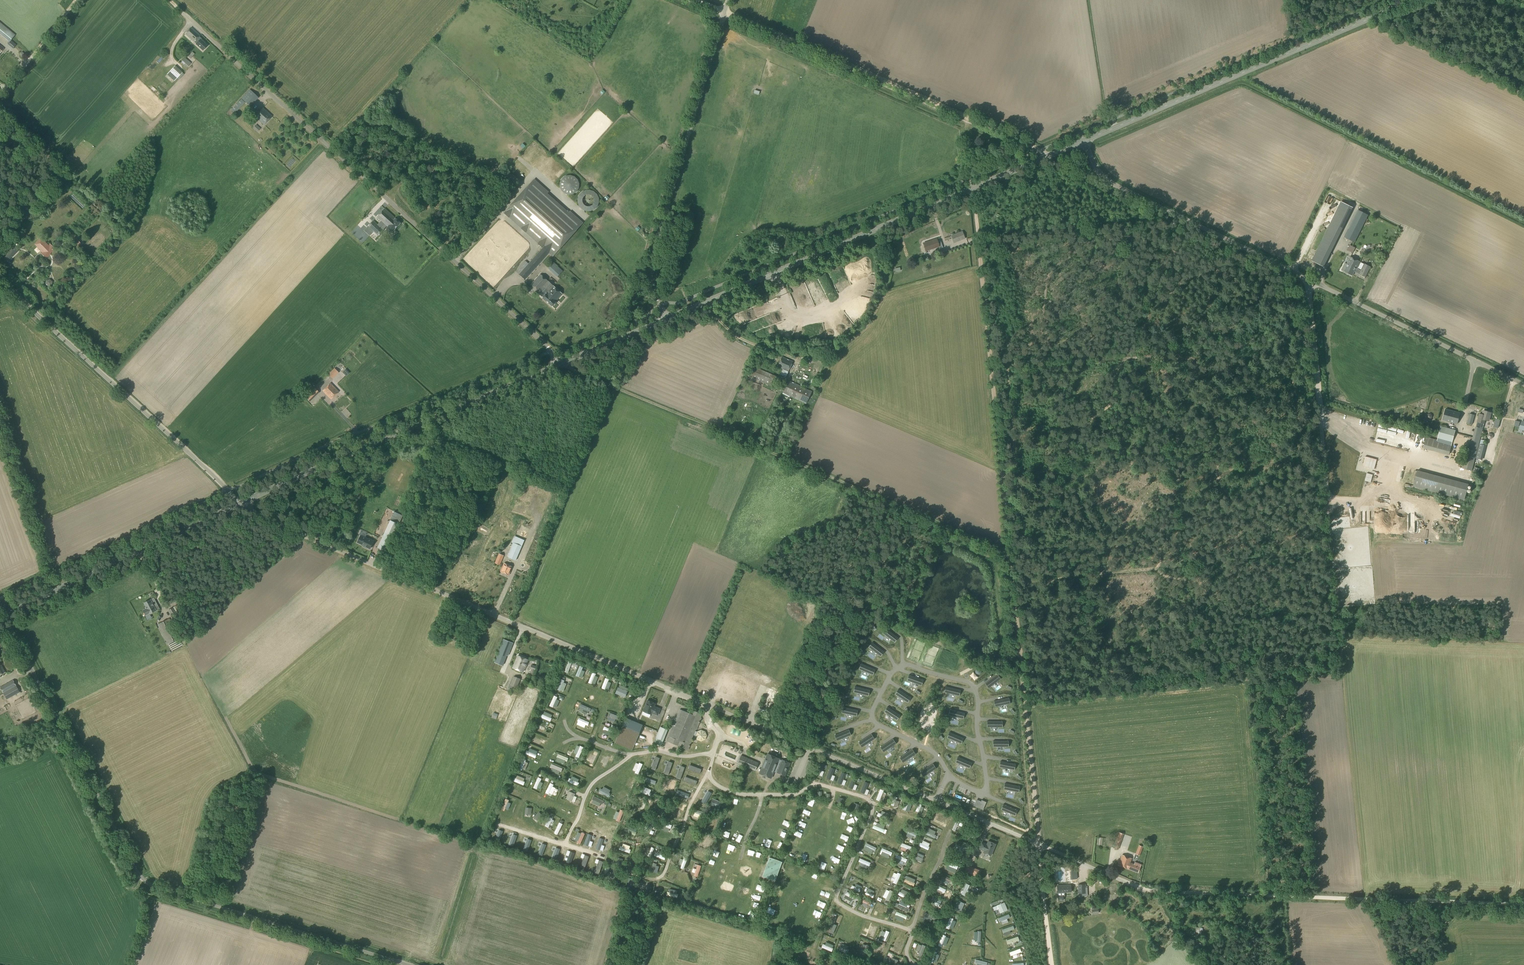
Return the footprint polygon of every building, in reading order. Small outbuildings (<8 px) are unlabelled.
[(14,35),(0,23),(0,35),(9,42),(14,35)] [(198,41),(196,39),(200,35),(191,27),(184,34),(202,51),(207,46),(202,42),(203,41),(200,39),(198,41)] [(152,74),(165,59),(161,55),(148,70),(152,74)] [(187,68),(191,64),(185,58),(181,62),(187,68)] [(171,69),(177,76),(183,71),(176,64),(171,69)] [(250,107),(258,98),(250,89),(241,98),(250,107)] [(234,113),(245,103),(241,99),(231,110),(234,113)] [(263,125),(271,116),(262,108),(254,116),(263,125)] [(569,195),(573,194),(576,192),(579,188),(579,184),(577,180),(574,177),(570,175),(566,176),(562,178),(560,182),(560,186),(561,190),(564,193),(569,195)] [(568,213),(546,193),(547,192),(533,180),(504,213),(508,217),(509,217),(521,228),(525,232),(538,243),(537,243),(542,247),(543,247),(519,274),(525,280),(549,253),(552,256),(582,223),(569,212),(568,213)] [(598,202),(598,199),(597,197),(596,195),(594,194),(593,193),(591,192),(589,191),(587,191),(585,192),(583,192),(581,193),(580,195),(579,197),(578,198),(578,200),(577,202),(578,204),(578,206),(579,208),(581,209),(583,211),(585,211),(587,212),(588,212),(590,212),(592,211),(594,210),(595,208),(596,207),(597,205),(598,204),(598,202)] [(371,201),(364,207),(369,213),(376,206),(371,201)] [(1311,261),(1323,267),(1353,209),(1341,202),(1311,261)] [(395,218),(384,208),(376,217),(392,232),(400,223),(395,218)] [(1355,242),(1368,215),(1365,214),(1357,210),(1344,237),(1352,241),(1355,242)] [(383,230),(381,227),(373,220),(368,226),(378,236),(383,230)] [(1314,246),(1322,230),(1315,226),(1307,242),(1314,246)] [(953,243),(965,238),(962,231),(951,236),(953,243)] [(373,232),(362,244),(367,249),(378,237),(373,232)] [(48,245),(41,238),(35,244),(42,251),(41,253),(45,258),(54,248),(50,244),(48,245)] [(937,242),(936,239),(923,243),(926,251),(939,246),(940,248),(943,247),(940,241),(937,242)] [(1351,243),(1348,249),(1353,252),(1357,247),(1351,243)] [(8,260),(18,250),(14,246),(4,256),(8,260)] [(1356,272),(1357,269),(1358,268),(1357,267),(1360,262),(1350,257),(1346,264),(1345,263),(1341,270),(1352,276),(1354,272),(1356,272)] [(557,277),(563,271),(554,263),(548,269),(557,277)] [(1357,269),(1356,272),(1366,277),(1371,267),(1364,264),(1361,271),(1357,269)] [(543,297),(553,286),(540,274),(531,284),(539,291),(537,293),(543,297)] [(553,286),(543,297),(542,298),(552,307),(556,302),(555,302),(562,294),(553,286)] [(772,308),(781,304),(779,300),(770,304),(772,308)] [(788,371),(792,361),(782,357),(778,366),(788,371)] [(772,386),(776,376),(751,366),(747,376),(772,386)] [(336,368),(330,375),(334,379),(341,373),(336,368)] [(806,404),(812,392),(789,381),(783,393),(806,404)] [(338,392),(330,383),(322,391),(330,400),(338,392)] [(310,402),(319,393),(314,388),(305,397),(310,402)] [(303,395),(305,397),(311,390),(309,389),(303,395)] [(1457,424),(1459,413),(1445,409),(1442,420),(1457,424)] [(1488,421),(1491,412),(1483,410),(1482,417),(1479,416),(1477,422),(1483,423),(1484,420),(1488,421)] [(1472,425),(1475,415),(1469,414),(1467,423),(1472,425)] [(1452,442),(1455,430),(1440,426),(1437,438),(1452,442)] [(1377,460),(1365,456),(1362,466),(1374,469),(1377,460)] [(1415,472),(1413,488),(1465,496),(1466,484),(1434,479),(1435,473),(1427,472),(1426,474),(1415,472)] [(1373,475),(1367,473),(1365,481),(1371,482),(1373,475)] [(547,499),(552,501),(555,491),(550,489),(547,499)] [(394,512),(390,520),(399,524),(399,525),(403,516),(394,512)] [(523,545),(533,520),(524,517),(514,541),(523,545)] [(390,520),(384,532),(393,536),(399,524),(390,520)] [(393,536),(384,532),(377,548),(386,552),(393,536)] [(373,541),(360,536),(357,543),(370,548),(373,541)] [(515,561),(522,547),(513,543),(506,557),(515,561)] [(500,565),(504,556),(499,554),(495,563),(500,565)] [(509,575),(512,567),(504,564),(500,571),(509,575)] [(145,609),(142,610),(145,616),(146,616),(147,619),(151,617),(150,614),(156,611),(156,610),(159,609),(153,598),(143,603),(146,608),(145,608),(145,609)] [(175,622),(180,619),(176,613),(183,609),(179,604),(168,610),(175,622)] [(886,628),(882,633),(893,641),(896,636),(886,628)] [(782,630),(780,634),(791,638),(793,634),(782,630)] [(508,656),(513,643),(504,640),(495,662),(502,665),(506,655),(508,656)] [(788,647),(789,644),(778,640),(773,652),(783,655),(785,651),(786,651),(788,647)] [(873,643),(869,648),(880,656),(883,651),(873,643)] [(523,672),(528,660),(517,655),(512,667),(523,672)] [(770,657),(765,666),(769,668),(774,658),(770,657)] [(874,669),(862,664),(860,669),(872,675),(874,669)] [(581,666),(578,676),(584,678),(586,672),(584,671),(585,668),(581,666)] [(509,679),(510,670),(502,669),(502,672),(496,671),(495,677),(509,679)] [(516,688),(520,679),(514,676),(510,685),(516,688)] [(912,676),(910,682),(922,686),(924,680),(912,676)] [(998,676),(987,684),(991,689),(1001,680),(998,676)] [(20,692),(13,680),(0,687),(0,688),(7,699),(20,692)] [(948,680),(947,686),(960,689),(961,683),(948,680)] [(560,690),(565,692),(568,684),(563,682),(560,690)] [(869,690),(856,687),(854,692),(867,696),(869,690)] [(910,697),(899,690),(896,695),(907,702),(910,697)] [(1008,698),(995,701),(996,707),(1009,704),(1008,698)] [(655,704),(647,700),(643,711),(651,715),(651,713),(657,715),(660,709),(654,706),(655,704)] [(770,716),(772,710),(760,706),(758,711),(770,716)] [(852,709),(839,706),(837,712),(850,715),(852,709)] [(888,707),(885,712),(896,720),(899,715),(888,707)] [(964,712),(950,709),(949,715),(962,718),(964,712)] [(691,714),(682,710),(671,737),(670,736),(668,741),(688,750),(691,742),(690,742),(693,735),(695,735),(697,740),(701,742),(705,740),(707,736),(705,732),(701,730),(697,732),(694,731),(695,729),(696,730),(701,718),(700,717),(701,714),(692,710),(691,714)] [(552,722),(554,719),(543,714),(542,717),(552,722)] [(587,728),(587,726),(591,727),(592,722),(580,719),(578,725),(587,728)] [(645,728),(628,721),(617,746),(634,753),(645,728)] [(847,728),(835,733),(837,739),(849,734),(847,728)] [(950,733),(948,738),(960,743),(962,738),(950,733)] [(870,734),(859,742),(862,747),(874,739),(870,734)] [(892,739),(881,747),(884,752),(895,744),(892,739)] [(911,750),(900,757),(904,762),(915,755),(911,750)] [(596,754),(590,764),(594,766),(600,756),(596,754)] [(782,761),(779,759),(768,754),(760,774),(771,778),(775,770),(777,771),(777,772),(784,775),(789,763),(782,760),(782,761)] [(603,767),(607,769),(613,757),(609,755),(603,767)] [(755,770),(758,763),(741,756),(738,763),(755,770)] [(958,757),(956,763),(968,768),(971,762),(958,757)] [(1001,762),(1000,767),(1013,770),(1014,764),(1001,762)] [(932,764),(921,772),(924,777),(935,769),(932,764)] [(744,768),(740,775),(746,778),(750,770),(744,768)] [(577,769),(576,772),(586,777),(588,774),(577,769)] [(542,781),(543,778),(538,776),(535,788),(538,789),(540,780),(542,781)] [(553,794),(556,787),(554,786),(555,784),(551,782),(547,791),(553,794)] [(678,791),(685,795),(687,790),(684,788),(686,784),(683,782),(678,791)] [(1019,787),(1005,784),(1004,790),(1017,792),(1019,787)] [(602,792),(610,796),(612,793),(610,792),(611,790),(605,786),(602,792)] [(510,789),(509,793),(520,797),(522,793),(510,789)] [(572,801),(575,794),(569,791),(566,799),(572,801)] [(618,797),(620,801),(630,797),(628,792),(618,797)] [(767,803),(772,810),(777,807),(772,800),(767,803)] [(976,801),(973,806),(983,810),(985,805),(976,801)] [(1016,810),(1004,805),(1002,810),(1014,815),(1016,810)] [(622,810),(617,820),(621,822),(626,812),(622,810)] [(539,821),(543,816),(539,812),(534,817),(539,821)] [(940,812),(938,817),(947,821),(949,816),(940,812)] [(554,823),(552,820),(554,819),(552,817),(544,824),(549,828),(554,823)] [(911,821),(921,826),(923,822),(913,818),(911,821)] [(733,823),(725,820),(723,826),(731,828),(733,823)] [(564,832),(561,831),(564,823),(560,821),(555,832),(563,835),(564,832)] [(926,833),(934,838),(936,834),(927,829),(926,833)] [(906,837),(911,839),(912,837),(914,837),(916,833),(908,831),(906,837)] [(869,838),(879,843),(880,839),(870,834),(869,838)] [(705,843),(710,846),(713,842),(709,838),(705,843)] [(931,846),(929,846),(931,843),(923,839),(920,846),(929,850),(931,846)] [(984,851),(983,853),(990,856),(995,844),(988,841),(986,845),(985,844),(982,842),(979,849),(984,851)] [(731,852),(737,855),(739,847),(734,845),(731,852)] [(698,848),(697,852),(708,856),(709,852),(698,848)] [(898,854),(897,857),(900,858),(899,861),(904,863),(904,862),(907,863),(909,859),(898,854)] [(1128,869),(1130,862),(1132,858),(1122,855),(1118,865),(1128,869)] [(782,861),(769,857),(762,876),(775,881),(782,861)] [(862,858),(860,861),(871,867),(873,863),(862,858)] [(1130,862),(1128,869),(1137,873),(1141,864),(1135,862),(1134,864),(1130,862)] [(697,864),(694,875),(699,876),(702,866),(697,864)] [(977,869),(967,865),(964,871),(974,875),(977,869)] [(782,881),(788,883),(790,878),(784,875),(782,881)] [(1064,886),(1064,885),(1057,886),(1057,895),(1056,896),(1056,901),(1064,900),(1064,895),(1062,895),(1062,893),(1071,892),(1071,885),(1064,886)] [(1004,902),(997,905),(1000,913),(1008,910),(1004,902)] [(897,949),(902,951),(906,940),(902,938),(897,949)]
